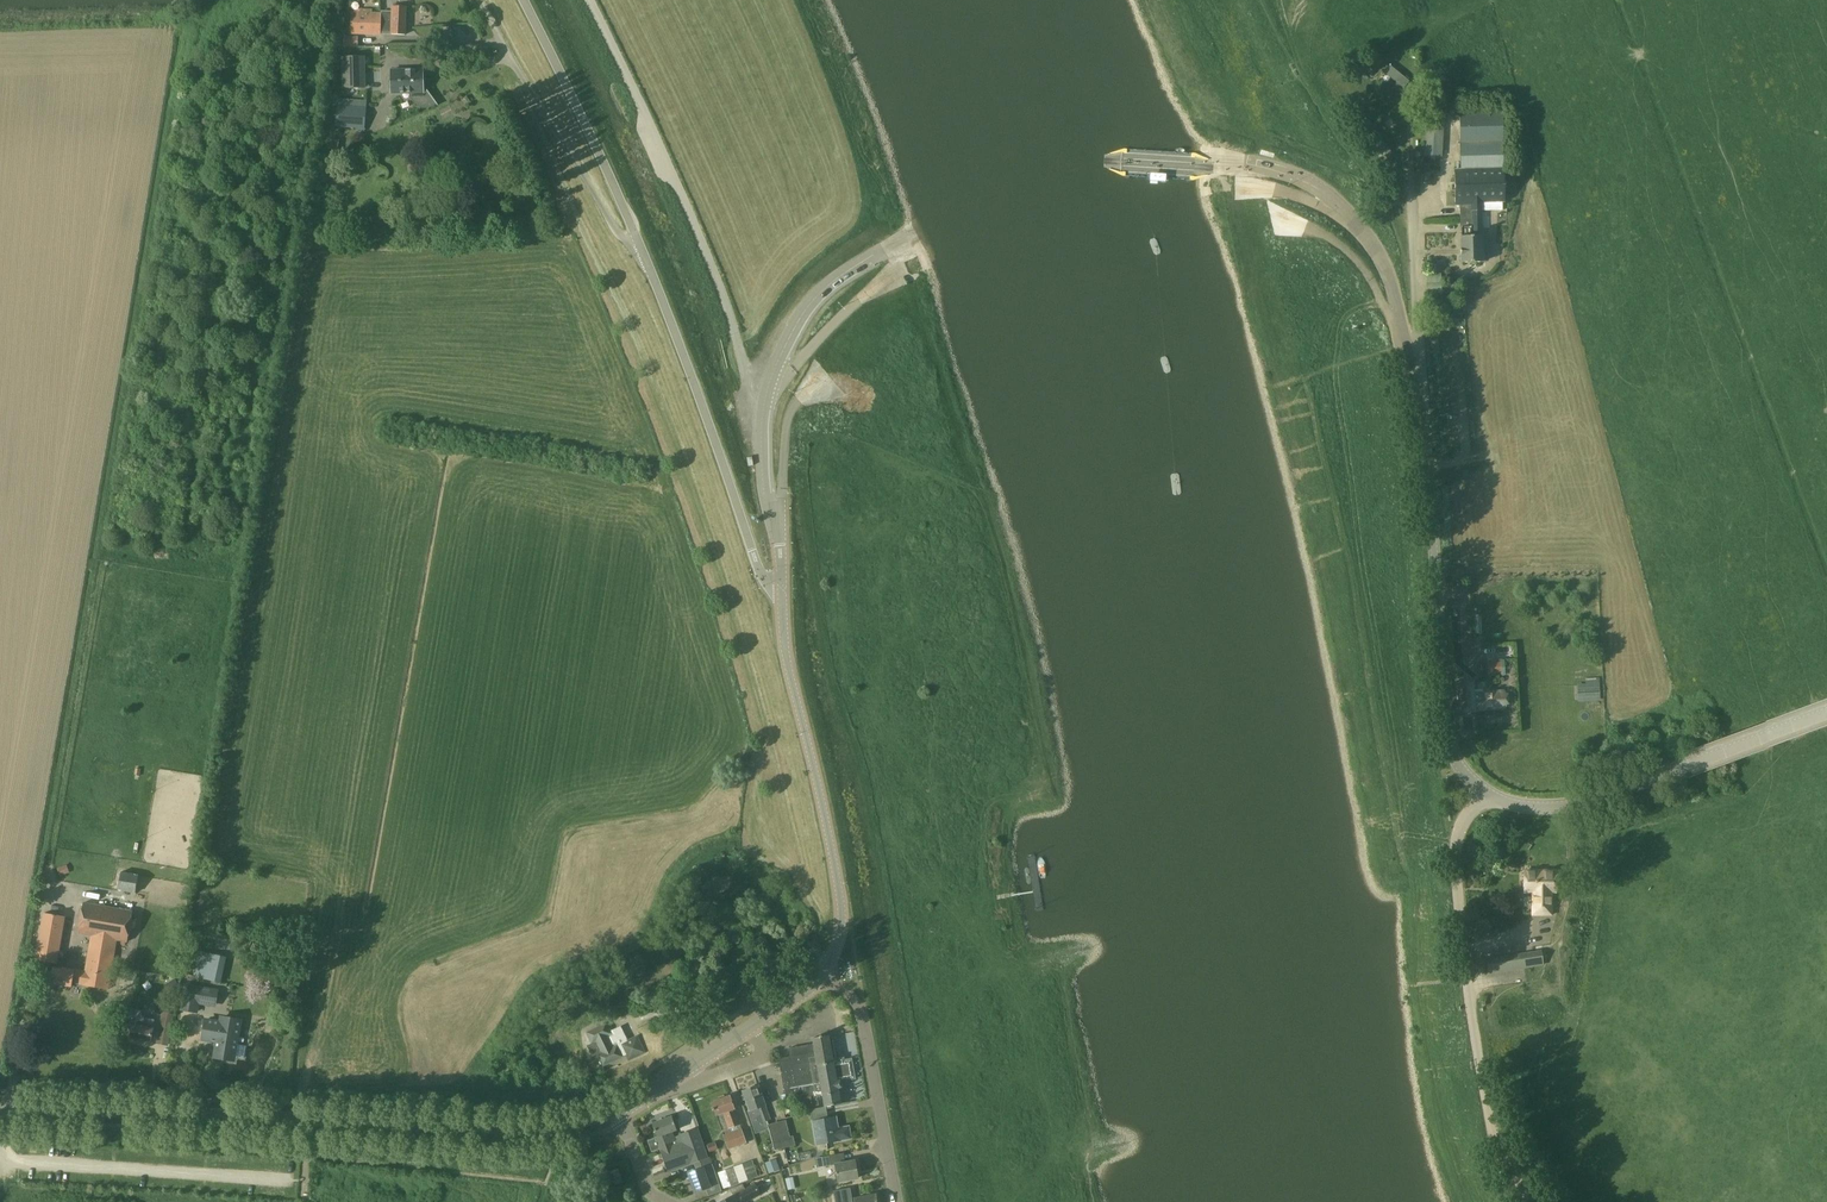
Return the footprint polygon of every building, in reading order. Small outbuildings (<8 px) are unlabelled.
[(406,35),(407,7),(392,6),(392,13),(381,12),(381,13),(352,12),(351,33),(381,35),(381,34),(406,35)] [(343,37),(343,47),(357,47),(357,37),(343,37)] [(344,89),(364,89),(363,58),(344,59),(344,89)] [(1405,89),(1411,82),(1390,66),(1384,72),(1405,89)] [(392,92),(412,92),(413,93),(413,95),(414,96),(414,98),(415,99),(416,100),(417,102),(419,103),(420,103),(422,104),(423,105),(425,105),(426,105),(428,105),(430,105),(431,104),(433,104),(434,103),(436,106),(437,106),(427,90),(423,91),(423,71),(391,72),(392,92)] [(337,107),(335,130),(365,132),(367,109),(337,107)] [(1504,168),(1503,168),(1503,112),(1459,113),(1461,169),(1455,169),(1455,205),(1460,205),(1460,227),(1461,227),(1461,236),(1461,263),(1483,262),(1483,211),(1503,210),(1503,202),(1505,202),(1504,168)] [(1442,156),(1444,121),(1427,120),(1425,156),(1442,156)] [(1392,151),(1375,132),(1369,137),(1385,157),(1392,151)] [(1443,289),(1443,274),(1428,274),(1428,290),(1443,289)] [(1439,307),(1447,307),(1446,299),(1439,300),(1439,307)] [(1512,508),(1515,532),(1524,531),(1521,506),(1512,508)] [(1487,660),(1488,674),(1503,674),(1502,659),(1487,660)] [(1504,691),(1472,693),(1471,681),(1458,682),(1460,711),(1505,708),(1504,691)] [(1587,685),(1588,700),(1599,700),(1598,685),(1597,685),(1587,685)] [(1554,892),(1555,871),(1524,870),(1523,891),(1532,892),(1532,914),(1550,914),(1550,892),(1554,892)] [(119,890),(136,893),(139,875),(123,872),(119,890)] [(78,933),(91,936),(85,971),(64,968),(63,969),(54,967),(52,982),(71,985),(72,982),(83,984),(83,985),(108,989),(117,940),(128,942),(133,910),(84,902),(78,933)] [(36,960),(57,964),(65,916),(44,913),(36,960)] [(1485,959),(1487,974),(1524,968),(1542,966),(1540,951),(1533,952),(1485,959)] [(194,976),(221,982),(227,957),(200,952),(194,976)] [(219,988),(186,983),(182,1009),(198,1011),(199,1002),(216,1005),(219,988)] [(131,1037),(151,1040),(153,1028),(155,1019),(145,1018),(141,1013),(141,1010),(132,1008),(128,1023),(134,1025),(131,1037)] [(242,1049),(235,1047),(240,1020),(221,1017),(220,1022),(206,1019),(203,1039),(217,1041),(215,1056),(241,1060),(242,1049)] [(611,1031),(606,1022),(587,1032),(593,1044),(589,1046),(593,1055),(597,1053),(603,1066),(622,1057),(627,1054),(630,1059),(645,1051),(637,1036),(628,1041),(621,1026),(611,1031)] [(825,1106),(827,1106),(842,1103),(839,1088),(842,1087),(842,1084),(856,1081),(852,1062),(845,1063),(844,1061),(840,1062),(839,1059),(837,1059),(832,1035),(829,1035),(822,1036),(822,1034),(819,1035),(820,1036),(813,1037),(814,1043),(789,1048),(791,1059),(779,1061),(785,1089),(786,1092),(803,1089),(804,1094),(799,1095),(801,1108),(819,1104),(817,1094),(823,1093),(825,1106)] [(748,1110),(753,1126),(768,1121),(770,1120),(770,1118),(765,1105),(766,1105),(759,1085),(744,1091),(750,1109),(748,1110)] [(723,1113),(728,1129),(729,1129),(731,1132),(724,1134),(729,1148),(747,1141),(735,1108),(730,1095),(712,1102),(716,1115),(723,1113)] [(827,1106),(825,1106),(811,1109),(817,1144),(851,1138),(849,1126),(838,1128),(836,1116),(829,1118),(827,1106)] [(708,1157),(698,1128),(679,1135),(672,1116),(652,1123),(657,1136),(656,1137),(669,1171),(694,1162),(708,1157)] [(796,1144),(794,1135),(791,1136),(787,1120),(768,1124),(775,1150),(796,1144)] [(845,1162),(844,1153),(816,1158),(818,1167),(836,1164),(839,1181),(859,1177),(855,1160),(845,1162)] [(696,1169),(688,1172),(695,1193),(706,1189),(708,1196),(722,1191),(713,1163),(712,1164),(710,1157),(708,1157),(694,1162),(696,1169)] [(769,1173),(780,1168),(776,1158),(765,1162),(769,1173)] [(752,1159),(717,1172),(723,1188),(758,1176),(752,1159)] [(624,1181),(619,1168),(610,1171),(615,1185),(624,1181)] [(793,1177),(786,1178),(788,1189),(795,1188),(793,1177)] [(730,1188),(733,1194),(719,1201),(741,1201),(744,1200),(745,1201),(746,1201),(762,1194),(756,1182),(745,1188),(743,1183),(730,1188)] [(851,1187),(834,1191),(836,1201),(877,1201),(876,1194),(853,1198),(851,1187)] [(790,1194),(792,1201),(800,1201),(797,1192),(790,1194)]
